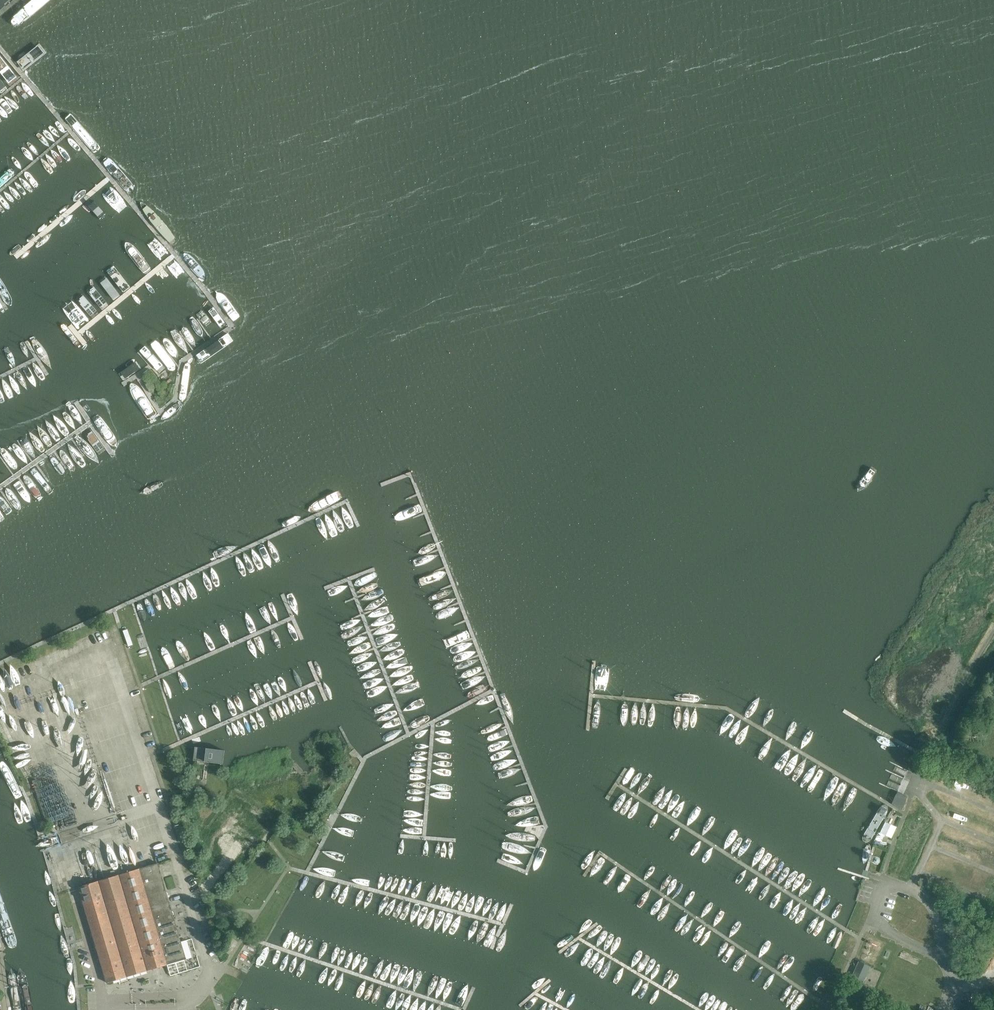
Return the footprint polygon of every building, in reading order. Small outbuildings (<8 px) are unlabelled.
[(224,748),(194,745),(193,758),(223,760),(224,748)] [(312,785),(314,792),(322,790),(319,782),(312,785)] [(905,800),(907,796),(898,792),(895,797),(895,796),(891,804),(902,810),(906,801),(905,800)] [(107,983),(187,959),(158,863),(79,887),(107,983)] [(860,989),(870,967),(859,962),(849,984),(860,989)]
